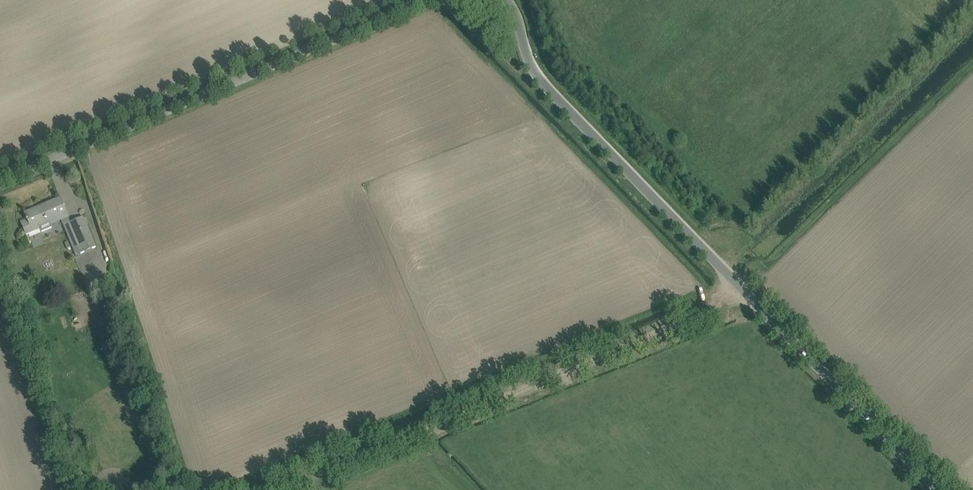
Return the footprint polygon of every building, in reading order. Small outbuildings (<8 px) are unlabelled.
[(51,225),(50,223),(50,222),(67,215),(60,199),(25,213),(27,218),(26,218),(27,221),(22,223),(27,235),(41,229),(42,231),(52,227),(51,225)] [(87,225),(84,218),(70,224),(76,238),(70,241),(76,255),(82,253),(96,247),(87,225)] [(104,280),(100,282),(95,284),(103,299),(112,294),(104,280)]
